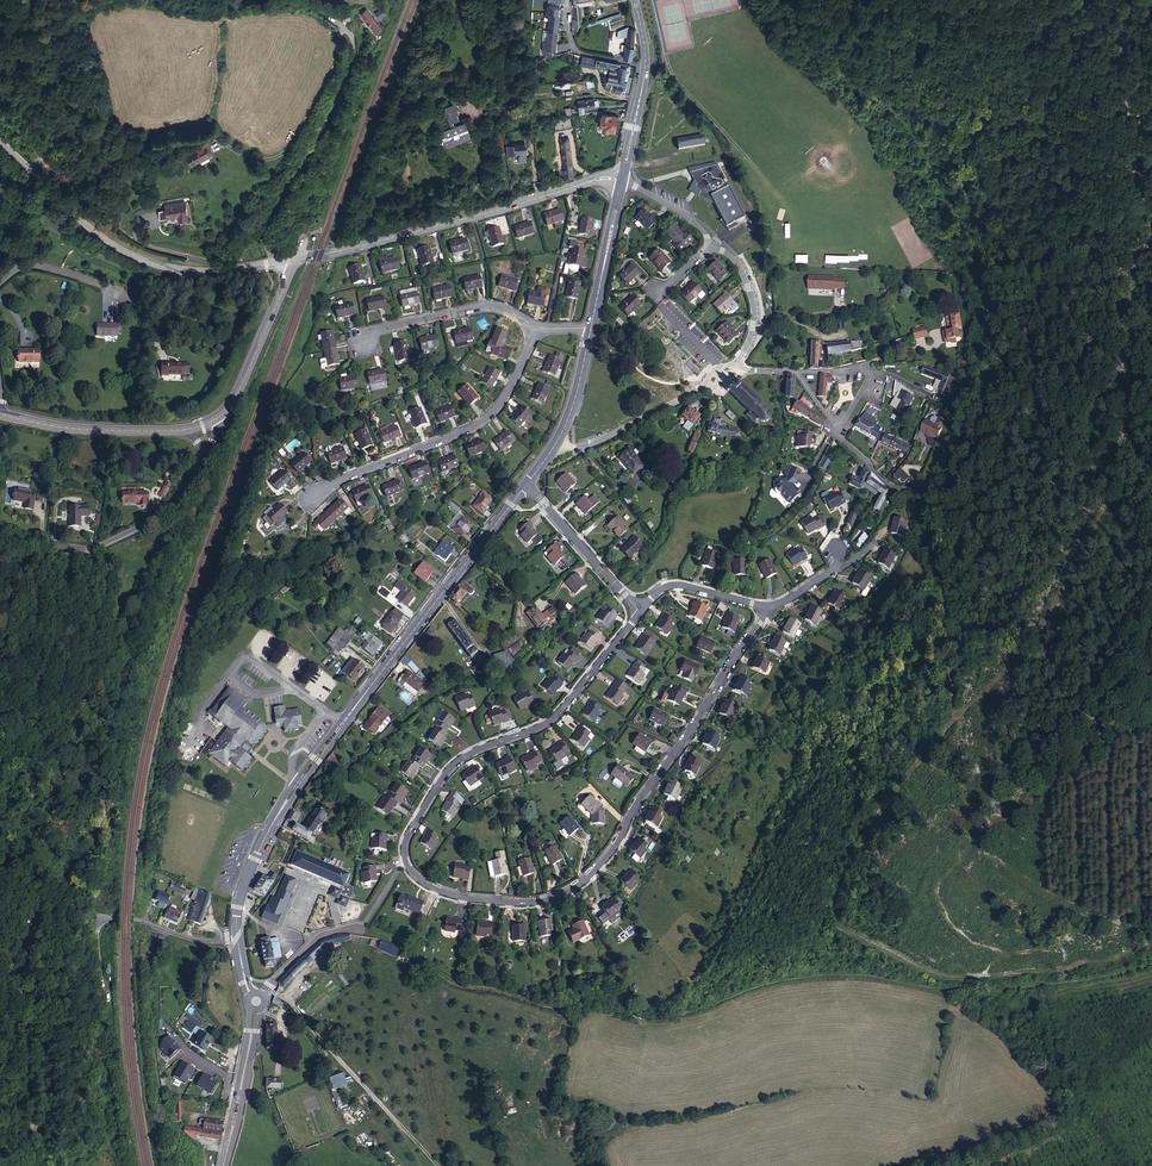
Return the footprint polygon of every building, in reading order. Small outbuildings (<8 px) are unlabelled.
[(573,6),(575,19),(581,19),(580,6),(592,3),(591,0),(574,0),(573,6)] [(547,6),(547,13),(560,14),(560,7),(547,6)] [(385,14),(384,13),(381,9),(375,14),(379,19),(385,14)] [(376,33),(382,28),(366,10),(360,15),(376,33)] [(550,18),(549,23),(558,24),(560,14),(547,13),(546,17),(550,18)] [(579,23),(581,24),(581,19),(575,19),(572,19),(572,28),(572,33),(575,34),(576,31),(578,27),(579,23)] [(549,23),(548,30),(557,32),(558,24),(549,23)] [(618,38),(627,36),(628,29),(628,26),(618,31),(618,38)] [(634,30),(628,29),(627,36),(626,46),(625,52),(624,51),(623,55),(624,55),(624,58),(631,60),(634,48),(633,48),(634,30)] [(556,44),(557,32),(548,30),(547,42),(547,43),(556,44)] [(555,50),(556,44),(547,43),(547,42),(543,42),(543,49),(545,57),(556,55),(555,50)] [(595,66),(595,64),(610,68),(609,75),(618,77),(618,74),(628,76),(630,66),(620,64),(607,61),(597,59),(596,59),(583,56),(581,65),(586,66),(586,64),(595,66)] [(619,85),(616,84),(615,89),(615,93),(620,94),(621,90),(626,91),(628,77),(628,76),(618,74),(618,77),(617,80),(620,81),(619,85)] [(617,80),(618,77),(609,75),(608,83),(616,84),(619,85),(620,81),(617,80)] [(588,87),(596,85),(594,79),(586,81),(588,87)] [(584,109),(588,108),(595,107),(594,99),(577,101),(578,107),(579,110),(579,114),(584,113),(584,109)] [(459,108),(457,102),(443,108),(450,123),(452,122),(459,119),(457,115),(459,114),(457,109),(459,108)] [(608,131),(614,132),(618,116),(603,113),(602,118),(601,118),(599,126),(603,127),(602,131),(608,132),(608,131)] [(571,127),(569,118),(554,121),(555,130),(571,127)] [(452,129),(441,133),(446,146),(468,136),(463,124),(455,127),(452,129)] [(704,136),(677,141),(678,149),(705,145),(704,136)] [(565,177),(573,176),(568,138),(560,139),(565,177)] [(519,160),(521,162),(527,161),(526,153),(527,153),(526,147),(525,147),(524,143),(506,146),(507,156),(518,154),(519,160)] [(197,163),(210,155),(205,146),(191,153),(197,163)] [(716,167),(690,172),(696,185),(694,186),(700,191),(698,195),(713,204),(714,203),(723,219),(719,221),(729,230),(738,226),(745,217),(742,212),(743,212),(732,191),(731,191),(729,186),(727,187),(723,180),(725,179),(721,172),(719,173),(716,167)] [(187,219),(185,203),(165,206),(167,218),(180,216),(181,220),(187,219)] [(547,226),(563,221),(560,210),(544,215),(547,226)] [(647,231),(655,222),(644,210),(635,218),(647,231)] [(590,237),(593,220),(582,218),(579,234),(590,237)] [(517,238),(533,233),(530,223),(514,227),(517,238)] [(673,244),(681,252),(693,241),(685,233),(682,235),(674,226),(666,233),(675,242),(673,244)] [(492,247),(503,244),(499,228),(488,231),(492,247)] [(468,250),(465,239),(449,243),(452,254),(468,250)] [(422,266),(433,263),(429,247),(418,250),(422,266)] [(580,267),(584,251),(578,250),(573,249),(569,265),(579,267),(580,267)] [(661,271),(670,263),(658,250),(650,258),(661,271)] [(750,260),(756,256),(753,252),(747,255),(750,260)] [(396,258),(386,261),(379,262),(382,274),(398,269),(396,258)] [(719,282),(727,274),(715,262),(707,269),(719,282)] [(353,284),(364,281),(360,265),(349,268),(353,284)] [(627,285),(639,274),(631,265),(620,276),(627,285)] [(482,287),(480,276),(463,280),(465,291),(482,287)] [(514,291),(517,281),(502,276),(499,287),(514,291)] [(834,277),(809,276),(808,289),(834,290),(834,288),(839,289),(839,288),(840,280),(840,279),(834,279),(834,277)] [(577,299),(580,283),(569,281),(566,297),(577,299)] [(700,300),(705,295),(693,283),(681,295),(689,303),(696,296),(700,300)] [(451,297),(449,286),(432,289),(435,300),(451,297)] [(545,300),(546,294),(547,289),(538,287),(536,293),(529,292),(526,307),(527,308),(532,309),(533,308),(534,304),(543,306),(544,305),(545,300)] [(419,304),(416,293),(400,296),(403,307),(419,304)] [(721,314),(733,302),(725,294),(713,305),(721,314)] [(628,316),(640,304),(632,296),(620,308),(628,316)] [(369,312),(385,308),(383,297),(366,300),(369,312)] [(737,306),(733,302),(728,307),(732,311),(737,306)] [(338,318),(354,315),(352,304),(335,307),(338,318)] [(962,328),(959,314),(946,316),(948,327),(945,328),(943,332),(943,336),(944,336),(945,340),(946,339),(947,341),(948,342),(951,341),(950,339),(963,337),(963,336),(962,328)] [(232,321),(225,334),(233,338),(240,325),(232,321)] [(736,336),(729,329),(724,323),(716,331),(728,344),(736,336)] [(117,336),(117,325),(97,324),(97,336),(117,336)] [(928,336),(926,327),(913,330),(915,339),(928,336)] [(472,340),(470,329),(453,332),(456,343),(472,340)] [(324,350),(335,348),(332,332),(321,334),(324,350)] [(438,347),(436,336),(419,340),(422,351),(438,347)] [(811,341),(810,369),(818,369),(829,369),(829,365),(823,365),(823,362),(818,362),(819,342),(811,341)] [(860,341),(826,344),(828,357),(840,354),(860,349),(860,341)] [(398,362),(409,359),(406,343),(394,345),(398,362)] [(506,360),(511,350),(496,343),(491,354),(506,360)] [(327,366),(339,364),(335,348),(324,350),(327,366)] [(39,362),(40,351),(19,350),(19,362),(39,362)] [(547,363),(543,372),(554,376),(561,357),(556,355),(554,358),(550,356),(547,363)] [(189,364),(162,364),(162,374),(183,375),(183,381),(191,381),(192,379),(192,376),(191,375),(189,375),(189,364)] [(943,381),(939,392),(946,394),(953,378),(946,375),(924,367),(922,373),(938,379),(943,381)] [(491,388),(499,374),(489,368),(481,382),(491,388)] [(370,384),(386,381),(384,370),(367,373),(370,385),(370,384)] [(830,383),(831,376),(820,374),(819,397),(824,397),(825,382),(830,383)] [(785,395),(793,396),(795,376),(787,375),(785,395)] [(341,391),(358,387),(355,376),(339,379),(341,391)] [(729,391),(749,412),(746,415),(755,425),(759,420),(760,421),(761,422),(763,422),(765,422),(766,422),(767,421),(768,420),(769,418),(769,417),(769,415),(769,414),(768,413),(759,403),(760,403),(739,381),(739,380),(738,379),(737,379),(736,380),(736,381),(729,389),(728,388),(727,388),(726,389),(726,391),(727,391),(728,391),(729,391)] [(387,387),(386,381),(370,384),(371,390),(387,387)] [(542,403),(549,389),(539,384),(532,398),(542,403)] [(469,406),(478,398),(467,386),(458,393),(469,406)] [(914,397),(903,391),(898,399),(901,400),(896,409),(906,415),(912,406),(909,405),(914,397)] [(807,404),(801,400),(799,403),(797,402),(791,411),(796,415),(798,411),(803,414),(823,425),(826,418),(805,406),(807,404)] [(439,423),(455,416),(451,406),(435,412),(439,423)] [(519,427),(530,414),(522,406),(510,419),(519,427)] [(687,433),(699,417),(688,408),(684,406),(679,412),(683,414),(680,418),(684,420),(683,421),(686,423),(681,429),(687,433)] [(416,428),(426,424),(420,408),(409,413),(416,428)] [(731,420),(734,416),(729,410),(725,414),(731,420)] [(860,420),(856,427),(871,435),(871,434),(879,439),(882,433),(879,431),(882,427),(877,425),(878,423),(875,421),(876,419),(865,412),(860,420)] [(920,433),(937,440),(942,428),(941,428),(946,417),(942,415),(938,426),(930,423),(925,421),(920,433)] [(938,426),(940,420),(935,417),(932,419),(930,423),(938,426)] [(721,427),(722,425),(720,425),(721,420),(714,419),(713,424),(708,423),(707,432),(738,437),(740,429),(721,427)] [(400,437),(396,426),(388,429),(381,432),(385,443),(400,437)] [(361,450),(372,446),(366,430),(355,434),(361,450)] [(501,450),(514,440),(507,431),(494,441),(501,450)] [(811,443),(812,432),(801,432),(801,436),(797,435),(796,448),(809,449),(809,443),(811,443)] [(882,442),(892,446),(895,439),(885,435),(882,442)] [(899,438),(896,437),(895,439),(908,445),(909,443),(899,438)] [(895,439),(892,446),(907,453),(910,446),(908,445),(895,439)] [(470,457),(485,451),(481,440),(466,446),(470,457)] [(331,464),(347,458),(343,447),(327,453),(331,464)] [(633,475),(643,467),(629,450),(619,459),(633,475)] [(298,473),(311,462),(303,453),(290,464),(298,473)] [(442,473),(458,467),(453,456),(438,462),(442,473)] [(413,479),(429,473),(424,463),(409,469),(413,479)] [(801,470),(791,465),(788,473),(786,475),(774,485),(774,488),(776,491),(779,491),(788,501),(800,491),(796,487),(794,487),(791,482),(795,479),(796,480),(801,470)] [(863,488),(870,472),(863,469),(859,479),(852,476),(849,484),(861,490),(863,487),(863,488)] [(905,484),(910,477),(902,470),(896,477),(905,484)] [(277,491),(290,479),(282,471),(269,482),(277,491)] [(566,492),(575,484),(565,473),(556,481),(562,488),(566,492)] [(885,497),(885,496),(887,490),(882,487),(883,486),(870,473),(866,484),(873,489),(880,493),(881,494),(885,497)] [(393,495),(402,491),(398,480),(382,486),(388,502),(395,499),(393,495)] [(363,500),(372,496),(368,486),(352,492),(358,507),(365,504),(363,500)] [(33,509),(35,492),(15,489),(14,500),(25,502),(24,508),(33,509)] [(482,513),(492,499),(483,492),(472,506),(482,513)] [(845,503),(844,500),(840,493),(839,492),(835,494),(834,492),(824,498),(826,501),(831,509),(840,504),(841,505),(845,503)] [(146,506),(146,493),(123,493),(123,501),(127,501),(127,503),(139,504),(139,506),(146,506)] [(884,500),(885,497),(881,494),(879,498),(874,508),(878,511),(884,500)] [(585,514),(594,506),(585,496),(576,503),(585,514)] [(885,496),(885,497),(884,500),(878,511),(879,511),(880,512),(888,497),(885,496)] [(344,518),(351,511),(340,500),(328,511),(336,519),(341,514),(344,518)] [(451,506),(458,512),(460,509),(449,500),(447,503),(451,506)] [(283,517),(287,513),(280,504),(265,517),(265,520),(271,527),(274,524),(277,527),(285,520),(283,517)] [(89,514),(89,507),(69,507),(69,526),(80,527),(81,516),(81,514),(89,514)] [(324,530),(336,519),(328,511),(313,525),(313,527),(315,529),(317,529),(320,527),(324,530)] [(852,526),(857,514),(851,512),(846,523),(852,526)] [(462,517),(463,516),(458,513),(448,525),(453,529),(462,517)] [(817,518),(816,516),(812,519),(810,517),(801,522),(808,534),(817,528),(818,530),(826,524),(821,515),(817,518)] [(462,537),(472,525),(462,517),(453,529),(462,537)] [(619,538),(628,530),(617,517),(608,525),(612,530),(619,538)] [(904,525),(905,521),(895,518),(891,534),(904,537),(907,526),(904,525)] [(531,526),(532,526),(528,521),(519,529),(522,533),(520,535),(527,543),(537,534),(531,526)] [(860,547),(866,535),(864,533),(858,541),(859,541),(856,545),(860,547)] [(860,548),(869,537),(866,535),(860,547),(860,548)] [(631,541),(621,550),(629,558),(639,549),(638,548),(641,545),(633,536),(630,540),(631,541)] [(445,561),(454,549),(443,541),(434,553),(445,561)] [(422,552),(425,548),(417,542),(414,546),(422,552)] [(554,565),(564,557),(557,549),(558,548),(555,544),(546,552),(549,555),(547,557),(554,565)] [(713,569),(717,554),(715,553),(717,549),(708,546),(702,566),(713,569)] [(803,561),(807,558),(800,548),(796,551),(795,549),(786,555),(793,566),(802,560),(803,561)] [(494,559),(497,556),(488,549),(485,553),(494,559)] [(888,568),(895,555),(885,549),(878,563),(888,568)] [(734,576),(745,575),(745,559),(733,560),(734,576)] [(765,578),(776,573),(769,560),(759,565),(765,578)] [(425,582),(433,572),(422,563),(414,573),(425,582)] [(330,570),(324,578),(326,581),(329,577),(333,580),(337,576),(330,570)] [(868,575),(861,570),(860,570),(852,583),(863,590),(866,586),(869,581),(866,580),(869,575),(868,575)] [(579,578),(580,577),(576,573),(565,582),(575,594),(585,586),(579,578)] [(406,606),(415,594),(398,581),(394,586),(403,593),(398,599),(406,606)] [(474,591),(473,589),(463,581),(450,597),(455,601),(457,599),(460,601),(466,593),(468,595),(471,595),(474,591)] [(387,597),(390,593),(380,586),(376,590),(379,593),(380,591),(387,597)] [(865,597),(870,589),(866,586),(863,590),(861,594),(865,597)] [(828,603),(840,610),(845,600),(842,599),(844,595),(835,590),(828,603)] [(701,622),(707,607),(694,602),(692,606),(693,607),(689,616),(701,622)] [(814,625),(822,611),(812,606),(804,620),(814,625)] [(551,628),(550,627),(541,615),(536,607),(528,613),(543,634),(551,628)] [(617,615),(616,614),(608,608),(605,612),(602,610),(596,619),(607,627),(613,618),(614,619),(617,615)] [(556,623),(547,611),(541,615),(550,627),(556,623)] [(391,632),(401,619),(392,612),(382,625),(391,632)] [(738,623),(736,622),(738,617),(726,612),(724,617),(726,618),(722,627),(734,632),(738,623)] [(670,624),(673,620),(663,613),(660,617),(661,618),(655,626),(666,634),(673,626),(670,624)] [(792,638),(800,624),(790,618),(782,632),(792,638)] [(470,656),(477,652),(454,619),(447,624),(470,656)] [(344,632),(339,628),(334,635),(340,640),(341,641),(350,629),(348,627),(344,632)] [(599,637),(602,633),(593,627),(591,631),(588,635),(586,633),(579,642),(590,650),(596,641),(597,642),(600,638),(599,637)] [(349,639),(355,632),(350,629),(341,641),(347,645),(350,640),(349,639)] [(635,648),(645,656),(659,639),(646,629),(640,639),(641,639),(635,648)] [(359,645),(362,647),(372,656),(381,644),(368,633),(365,631),(361,636),(363,638),(364,639),(359,645)] [(336,645),(340,640),(334,635),(326,645),(333,651),(337,646),(336,645)] [(512,656),(524,648),(516,635),(501,645),(505,652),(508,650),(512,656)] [(779,655),(786,641),(776,636),(769,650),(779,655)] [(710,653),(715,642),(700,637),(696,647),(710,653)] [(347,645),(341,641),(340,640),(336,645),(337,646),(333,651),(332,652),(336,656),(342,649),(343,650),(347,645)] [(576,657),(579,652),(573,647),(570,652),(576,657)] [(575,663),(578,659),(576,657),(570,652),(569,651),(566,655),(564,653),(557,662),(568,670),(574,662),(575,663)] [(503,668),(517,663),(505,652),(494,656),(497,663),(503,668)] [(752,668),(764,673),(768,663),(766,662),(768,657),(758,653),(752,668)] [(354,679),(364,666),(352,657),(345,667),(348,670),(345,673),(354,679)] [(694,677),(699,666),(684,660),(680,671),(685,673),(683,678),(691,682),(694,676),(694,677)] [(642,673),(645,669),(637,663),(636,662),(632,666),(633,667),(627,676),(638,683),(644,675),(642,673)] [(418,692),(424,684),(408,671),(402,679),(400,678),(398,681),(398,683),(404,687),(407,683),(418,691),(418,692)] [(562,683),(565,680),(557,673),(554,676),(562,683)] [(560,688),(563,684),(562,683),(554,676),(551,680),(548,678),(542,687),(552,695),(558,687),(560,688)] [(748,684),(750,680),(740,676),(734,690),(746,695),(751,685),(748,684)] [(628,693),(631,689),(617,679),(614,684),(614,683),(611,688),(612,688),(606,697),(617,705),(623,696),(621,694),(624,690),(628,693)] [(398,683),(398,681),(397,682),(397,684),(413,696),(414,695),(418,691),(407,683),(404,687),(398,683)] [(680,689),(675,687),(673,691),(671,691),(669,696),(664,693),(661,702),(666,704),(667,701),(679,705),(683,696),(684,696),(686,691),(685,691),(680,689)] [(264,732),(263,725),(241,708),(246,703),(243,701),(244,699),(230,688),(210,714),(228,728),(217,742),(211,737),(199,753),(209,760),(212,756),(226,767),(229,762),(242,771),(244,768),(247,768),(247,765),(250,765),(249,762),(251,759),(247,755),(248,753),(255,745),(254,742),(257,742),(256,739),(259,739),(259,736),(262,735),(261,732),(264,732)] [(531,691),(524,695),(522,692),(513,698),(519,710),(529,705),(529,706),(534,703),(530,696),(534,694),(531,691)] [(470,708),(475,706),(471,695),(466,697),(465,694),(455,698),(460,711),(470,707),(470,708)] [(538,701),(540,700),(534,694),(530,696),(534,703),(538,701)] [(719,713),(731,719),(736,709),(733,708),(735,703),(725,699),(719,713)] [(597,711),(600,707),(590,700),(587,704),(588,705),(582,714),(593,721),(600,713),(597,711)] [(302,724),(299,709),(284,711),(284,707),(273,708),(275,724),(283,723),(284,732),(287,731),(289,733),(291,731),(294,732),(296,730),(298,730),(297,725),(302,724)] [(383,722),(389,715),(380,709),(378,711),(376,710),(369,719),(371,719),(379,725),(380,726),(383,722)] [(504,710),(499,712),(498,709),(488,713),(489,714),(483,716),(487,723),(488,724),(492,722),(493,725),(503,722),(504,723),(509,721),(508,719),(504,710)] [(663,725),(668,715),(654,709),(649,719),(663,725)] [(449,729),(455,720),(444,712),(435,725),(437,727),(445,732),(447,728),(449,729)] [(635,712),(630,718),(635,721),(639,715),(635,712)] [(379,725),(371,719),(369,722),(368,721),(364,726),(365,727),(365,729),(371,733),(373,733),(374,734),(378,729),(377,728),(379,725)] [(587,737),(589,733),(579,726),(577,730),(578,731),(572,740),(583,747),(589,738),(587,737)] [(445,737),(447,733),(445,732),(437,727),(428,740),(440,747),(446,738),(445,737)] [(702,744),(715,749),(719,739),(716,738),(718,733),(708,729),(702,744)] [(645,752),(651,743),(638,734),(632,744),(636,746),(645,752)] [(672,735),(668,739),(674,743),(677,739),(672,735)] [(564,754),(568,751),(562,742),(561,741),(557,744),(558,745),(549,751),(557,762),(566,756),(564,754)] [(568,751),(571,749),(565,741),(562,742),(568,751)] [(643,756),(645,752),(636,746),(634,750),(643,756)] [(426,765),(432,756),(421,748),(412,761),(419,766),(422,768),(425,764),(426,765)] [(540,762),(540,761),(535,751),(530,753),(531,754),(521,759),(527,771),(537,766),(535,764),(540,762)] [(332,763),(336,757),(331,753),(326,759),(332,763)] [(501,776),(515,770),(509,756),(504,759),(505,760),(495,764),(501,776)] [(695,775),(701,761),(691,756),(684,770),(695,775)] [(419,766),(412,761),(410,759),(401,772),(412,780),(418,771),(417,770),(419,766)] [(479,780),(483,777),(474,765),(470,768),(471,769),(462,775),(466,780),(472,789),(473,790),(481,784),(479,780)] [(627,786),(634,777),(617,765),(611,774),(627,786)] [(469,791),(472,789),(466,780),(462,782),(469,791)] [(678,789),(680,784),(673,781),(670,780),(664,794),(668,796),(676,800),(680,790),(678,789)] [(402,800),(408,791),(397,784),(388,797),(398,803),(400,805),(403,800),(402,800)] [(460,803),(463,799),(453,789),(451,792),(452,792),(449,796),(446,801),(447,801),(441,810),(453,817),(459,808),(456,807),(459,803),(460,803)] [(395,808),(398,803),(388,797),(385,795),(376,808),(387,815),(393,807),(395,808)] [(599,808),(600,807),(589,795),(581,804),(592,815),(593,823),(604,822),(604,812),(599,808)] [(326,812),(318,807),(304,829),(312,833),(326,812)] [(645,821),(657,827),(662,817),(659,816),(661,812),(652,807),(645,821)] [(292,811),(287,819),(295,824),(300,816),(292,811)] [(570,835),(578,828),(569,816),(560,823),(570,835)] [(304,829),(295,824),(287,819),(283,826),(313,843),(316,837),(311,835),(312,833),(304,829)] [(435,839),(438,835),(428,829),(425,833),(426,834),(420,843),(432,850),(437,841),(435,839)] [(387,839),(388,834),(376,833),(375,838),(372,838),(372,849),(385,850),(386,839),(387,839)] [(644,848),(647,844),(639,838),(629,849),(639,858),(646,850),(644,848)] [(275,845),(280,848),(285,850),(287,844),(278,839),(275,845)] [(552,865),(562,859),(554,846),(549,849),(544,851),(552,865)] [(287,850),(285,850),(280,848),(276,856),(283,859),(287,850)] [(297,851),(291,865),(323,878),(343,887),(346,881),(349,874),(340,870),(343,863),(333,859),(331,865),(330,865),(332,861),(325,858),(323,862),(297,851)] [(504,851),(494,853),(495,860),(491,861),(491,865),(487,865),(489,876),(505,873),(503,860),(505,860),(504,851)] [(523,877),(534,873),(529,858),(518,862),(523,877)] [(470,868),(465,868),(465,865),(454,864),(453,877),(463,878),(463,880),(468,880),(470,868)] [(375,871),(376,871),(375,865),(364,867),(364,872),(362,873),(363,883),(376,881),(375,871)] [(636,880),(639,876),(631,869),(620,881),(631,890),(638,882),(636,880)] [(274,882),(277,874),(272,872),(269,879),(263,876),(254,890),(264,896),(274,882)] [(295,879),(286,876),(276,899),(272,897),(268,907),(266,906),(261,917),(276,924),(280,915),(279,914),(280,912),(283,914),(290,899),(286,897),(288,893),(289,894),(295,879)] [(333,886),(344,891),(347,885),(348,882),(346,881),(343,887),(323,878),(322,881),(333,886)] [(177,892),(180,887),(173,883),(170,887),(177,892)] [(351,899),(353,887),(347,885),(344,891),(343,895),(349,898),(351,899)] [(349,898),(343,895),(344,891),(333,886),(329,895),(338,899),(336,903),(345,907),(349,898)] [(200,924),(211,894),(198,890),(195,889),(190,899),(195,900),(188,920),(200,924)] [(167,905),(170,896),(159,892),(159,891),(156,890),(155,892),(158,893),(155,900),(167,905)] [(187,902),(192,892),(189,890),(183,899),(187,902)] [(418,913),(423,902),(408,896),(404,906),(414,910),(413,911),(418,913)] [(617,909),(620,906),(614,898),(602,907),(610,918),(618,911),(617,909)] [(177,923),(182,913),(175,909),(176,907),(172,905),(169,911),(167,910),(164,917),(177,923)] [(446,918),(444,931),(455,932),(455,930),(460,930),(461,925),(462,920),(446,918)] [(540,937),(551,935),(549,920),(538,922),(540,937)] [(573,942),(589,935),(582,921),(572,926),(574,929),(568,932),(573,942)] [(477,922),(476,936),(487,937),(487,934),(492,934),(493,923),(477,922)] [(513,941),(524,941),(523,925),(513,926),(513,941)] [(349,934),(339,934),(323,939),(315,946),(299,962),(278,982),(284,987),(292,978),(307,964),(308,964),(312,960),(311,959),(314,957),(317,955),(315,953),(318,949),(336,943),(349,939),(349,934)] [(163,944),(166,937),(160,935),(157,943),(163,944)] [(272,955),(280,954),(278,939),(270,940),(269,938),(260,940),(265,968),(274,966),(272,955)] [(396,956),(399,948),(382,940),(378,949),(396,956)] [(287,959),(293,953),(290,950),(284,956),(287,959)] [(280,1007),(282,1003),(274,998),(272,1003),(280,1007)] [(199,1027),(201,1024),(191,1017),(189,1021),(199,1027)] [(203,1030),(199,1027),(189,1021),(187,1020),(183,1027),(191,1033),(192,1031),(193,1032),(191,1036),(194,1038),(191,1043),(194,1045),(202,1032),(203,1030)] [(277,1034),(276,1025),(266,1026),(267,1049),(277,1048),(277,1038),(279,1038),(279,1034),(277,1034)] [(204,1051),(212,1039),(202,1032),(194,1045),(204,1051)] [(162,1041),(160,1048),(170,1059),(181,1049),(168,1036),(162,1041)] [(183,1061),(173,1076),(185,1083),(195,1069),(183,1061)] [(219,1082),(204,1074),(196,1087),(211,1095),(219,1082)] [(330,1079),(333,1091),(348,1087),(344,1075),(330,1079)] [(280,1088),(280,1080),(267,1079),(266,1088),(280,1088)] [(172,1120),(181,1121),(180,1102),(176,1101),(177,1113),(172,1113),(172,1120)] [(221,1131),(222,1122),(200,1119),(200,1124),(204,1125),(204,1128),(221,1131)] [(197,1134),(198,1128),(186,1126),(185,1131),(196,1139),(197,1134)] [(220,1140),(221,1132),(198,1128),(197,1134),(202,1135),(201,1137),(220,1140)]
